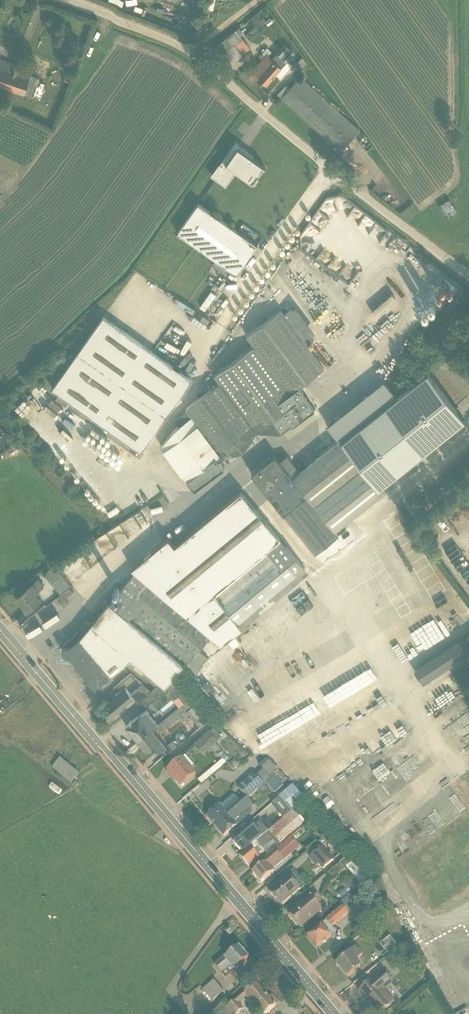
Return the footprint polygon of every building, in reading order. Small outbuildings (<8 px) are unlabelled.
[(261,15),(243,31),(249,37),(267,22),(261,15)] [(259,29),(262,33),(269,26),(266,23),(259,29)] [(231,40),(238,48),(247,40),(240,32),(231,40)] [(266,49),(248,68),(264,82),(276,69),(280,72),(291,60),(300,68),(307,61),(286,42),(273,56),(266,49)] [(25,95),(34,69),(0,58),(0,87),(25,95)] [(301,73),(283,94),(343,146),(361,125),(301,73)] [(267,165),(234,139),(209,172),(224,182),(235,167),(254,182),(267,165)] [(234,270),(255,242),(197,199),(176,227),(234,270)] [(343,216),(352,219),(355,206),(346,203),(343,216)] [(109,301),(124,281),(117,276),(102,297),(109,301)] [(142,318),(150,308),(137,298),(140,295),(133,290),(123,303),(142,318)] [(173,293),(164,308),(176,315),(179,310),(181,312),(187,302),(173,293)] [(191,404),(179,413),(164,439),(196,483),(228,460),(223,453),(256,428),(286,426),(318,402),(303,381),(326,363),(312,343),(319,337),(315,331),(319,328),(301,304),(289,312),(284,304),(248,330),(255,339),(217,367),(225,377),(190,403),(191,404)] [(105,305),(53,377),(143,441),(195,369),(105,305)] [(15,396),(9,404),(19,411),(24,404),(15,396)] [(385,486),(342,430),(300,467),(287,451),(280,457),(275,450),(252,469),(315,549),(341,527),(338,522),(385,486)] [(458,432),(440,445),(446,454),(464,441),(458,432)] [(221,635),(308,565),(239,481),(172,533),(168,528),(133,558),(136,563),(66,642),(93,681),(133,649),(173,678),(184,660),(201,673),(214,656),(201,639),(210,631),(221,635)] [(384,519),(392,514),(390,511),(382,515),(384,519)] [(388,541),(382,544),(389,555),(394,552),(388,541)] [(55,588),(48,593),(55,601),(68,591),(66,588),(70,585),(50,558),(39,567),(55,588)] [(43,593),(38,588),(46,580),(38,572),(18,591),(31,604),(43,593)] [(418,677),(468,645),(468,624),(409,662),(418,677)] [(447,687),(452,684),(446,673),(442,675),(442,674),(430,681),(439,696),(449,690),(447,687)] [(113,710),(136,691),(128,682),(105,701),(113,710)] [(191,693),(161,716),(167,723),(186,707),(198,722),(208,715),(191,693)] [(127,720),(141,736),(156,723),(142,708),(127,720)] [(210,721),(194,736),(202,745),(219,730),(210,721)] [(155,752),(170,739),(156,723),(141,736),(155,752)] [(220,753),(213,756),(217,764),(223,761),(220,753)] [(181,794),(200,780),(186,762),(168,776),(181,794)] [(61,763),(54,771),(69,784),(77,775),(61,763)] [(223,765),(203,782),(205,785),(225,768),(223,765)] [(269,766),(242,790),(251,799),(277,776),(269,766)] [(350,796),(358,792),(354,784),(346,788),(350,796)] [(209,821),(217,832),(245,809),(237,799),(209,821)] [(236,825),(250,815),(245,809),(217,832),(225,842),(240,830),(236,825)] [(296,815),(275,831),(284,842),(305,826),(296,815)] [(268,837),(260,827),(234,850),(242,859),(268,837)] [(414,832),(405,835),(407,842),(416,838),(414,832)] [(249,872),(278,846),(269,836),(268,837),(242,859),(240,861),(249,872)] [(303,861),(311,870),(313,868),(318,873),(329,864),(317,850),(303,861)] [(262,887),(282,870),(274,861),(255,878),(262,887)] [(345,865),(339,870),(355,888),(361,883),(345,865)] [(283,910),(302,894),(291,879),(271,896),(283,910)] [(303,933),(325,916),(312,899),(290,916),(303,933)] [(329,930),(344,916),(338,909),(322,923),(329,930)] [(320,953),(334,941),(324,929),(310,941),(320,953)] [(405,945),(399,949),(409,961),(415,957),(405,945)] [(229,984),(253,964),(241,950),(217,970),(229,984)] [(363,960),(357,952),(336,970),(348,983),(361,971),(357,966),(363,960)] [(364,993),(380,1013),(386,1013),(395,1007),(384,994),(395,986),(386,976),(364,993)] [(215,984),(205,993),(213,1002),(224,994),(215,984)] [(277,1009),(258,987),(239,1004),(248,1013),(271,1013),(277,1009)] [(238,1013),(230,1003),(222,1009),(220,1006),(209,1013),(236,1013),(238,1013)]
